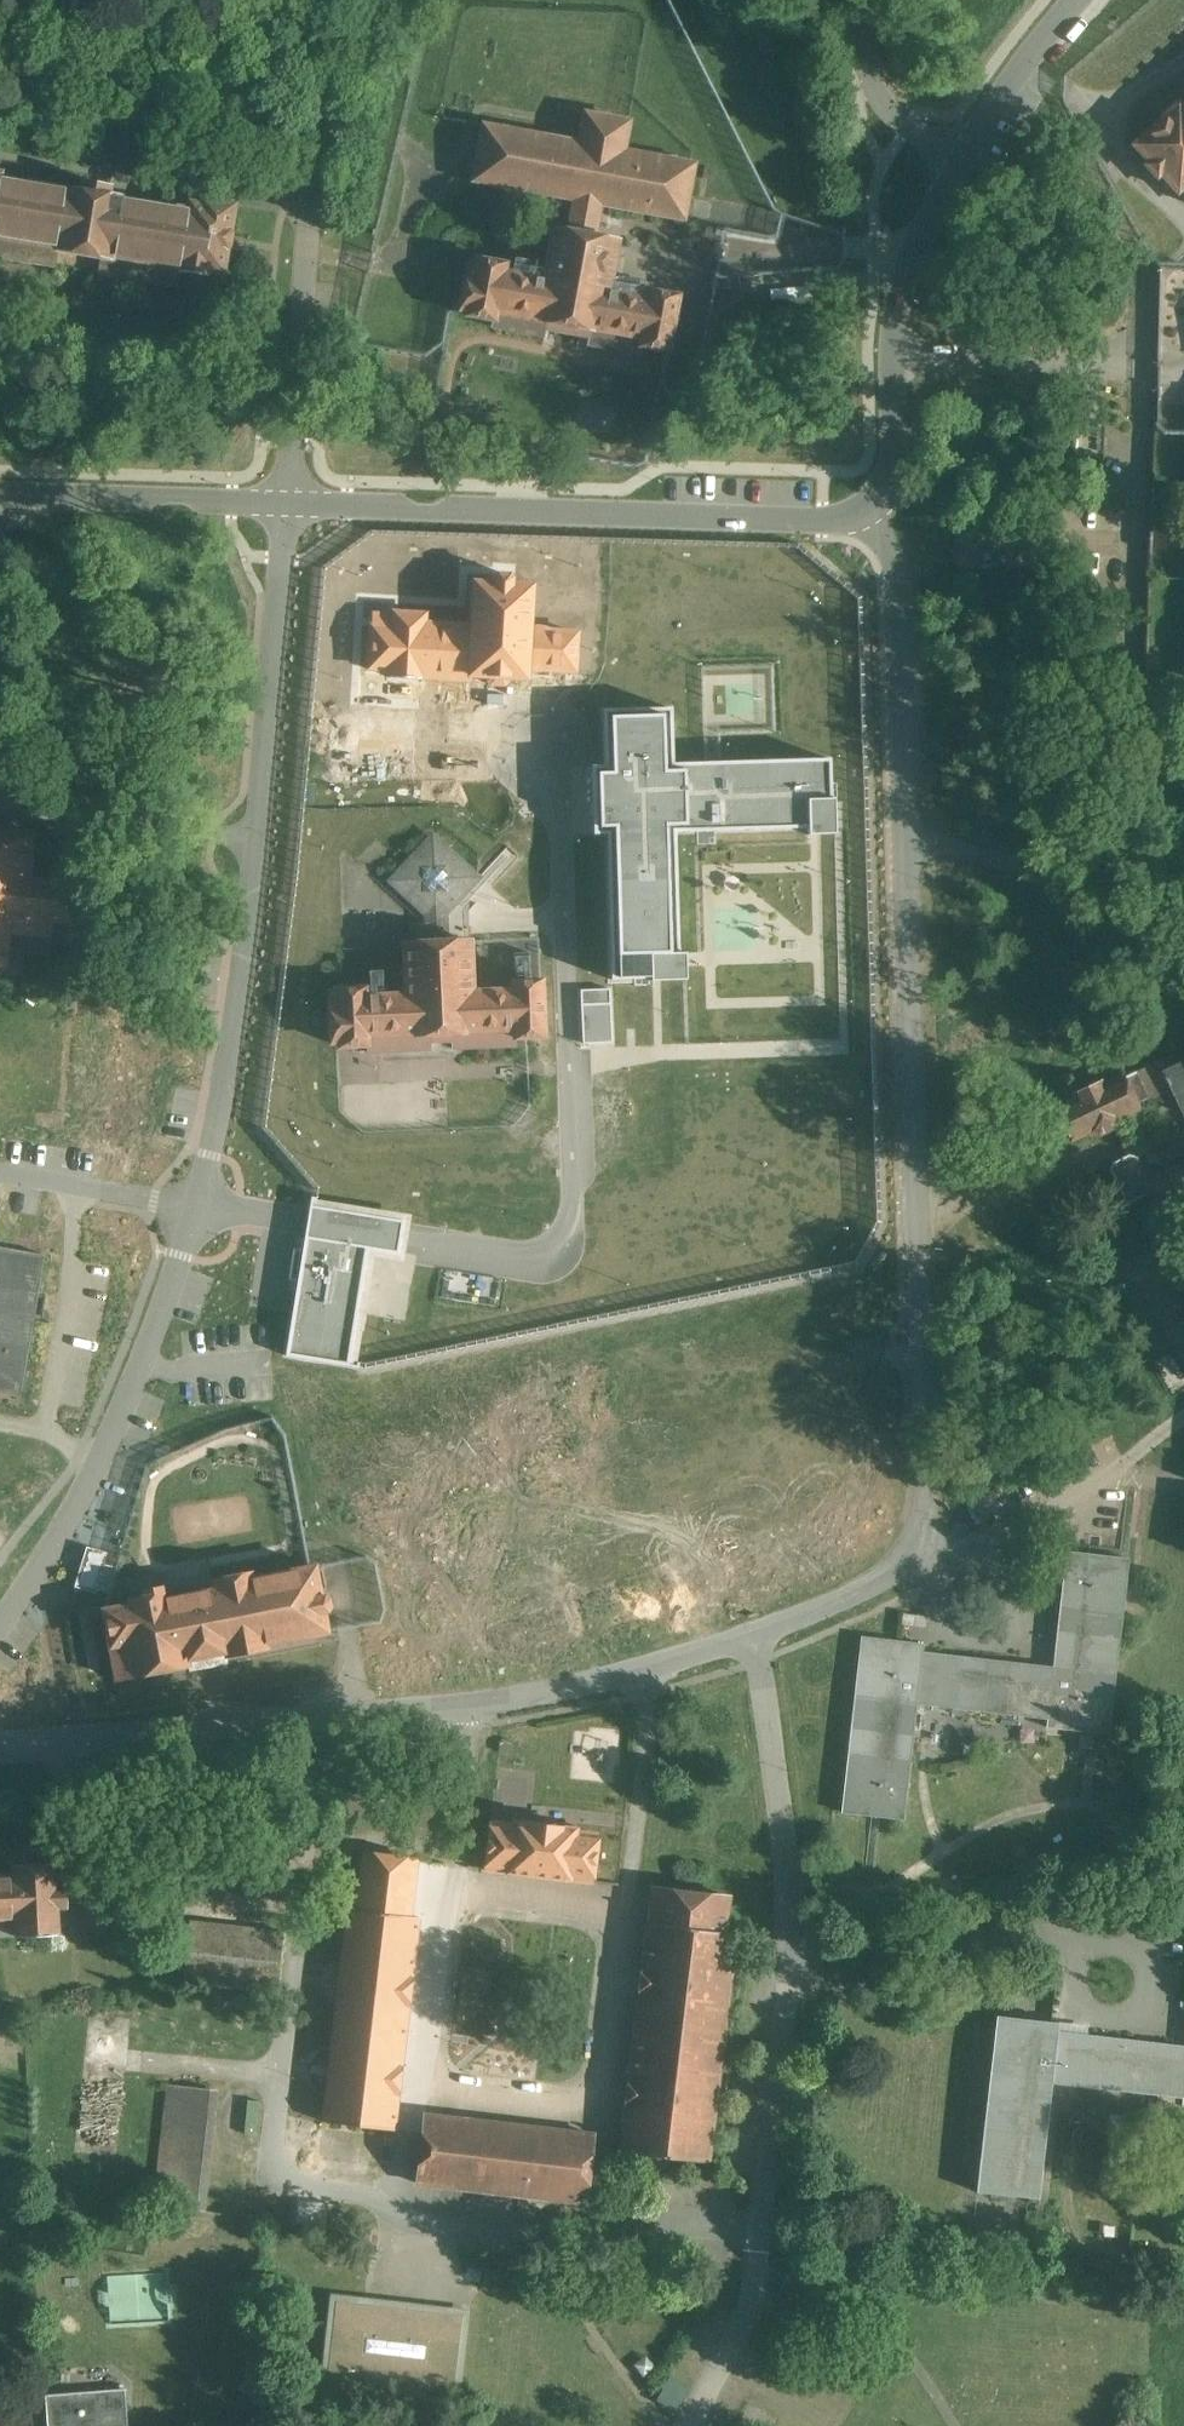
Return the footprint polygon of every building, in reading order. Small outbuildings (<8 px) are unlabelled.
[(1180,108),(1177,104),(1133,146),(1149,163),(1145,166),(1157,178),(1160,174),(1177,193),(1183,187),(1183,104),(1180,108)] [(583,144),(484,123),(472,181),(575,202),(569,234),(550,230),(540,278),(502,270),(503,265),(471,258),(460,310),(459,311),(467,312),(466,316),(493,321),(491,327),(538,335),(539,328),(592,338),(590,345),(640,354),(641,347),(668,352),(678,298),(645,292),(645,299),(604,290),(614,243),(592,239),(598,206),(682,223),(693,166),(625,152),(631,124),(589,116),(583,144)] [(102,196),(103,190),(79,185),(78,192),(0,180),(0,239),(46,247),(46,253),(103,262),(104,257),(169,267),(168,273),(200,278),(202,272),(213,274),(218,250),(224,251),(227,233),(222,232),(227,206),(202,201),(200,207),(187,205),(186,211),(102,196)] [(514,574),(500,573),(500,583),(480,582),(477,623),(432,619),(432,611),(405,610),(405,616),(380,615),(378,668),(398,669),(397,678),(435,679),(435,677),(466,679),(466,671),(487,672),(487,679),(501,679),(501,674),(527,674),(528,661),(576,663),(577,628),(529,626),(530,585),(513,584),(514,574)] [(672,709),(603,710),(604,765),(591,765),(592,836),(606,836),(609,981),(678,979),(675,833),(829,830),(828,760),(673,763),(672,709)] [(0,833),(0,964),(6,965),(10,930),(46,935),(47,921),(69,923),(73,884),(30,879),(35,837),(0,833)] [(473,877),(431,840),(396,880),(431,910),(433,941),(405,943),(408,991),(369,994),(368,983),(341,985),(342,993),(330,994),(333,1041),(340,1041),(341,1046),(365,1044),(366,1052),(433,1047),(433,1039),(450,1037),(450,1047),(513,1043),(512,1033),(524,1032),(540,1031),(536,977),(510,979),(511,984),(472,986),(469,938),(445,940),(443,911),(473,877)] [(609,991),(580,992),(582,1043),(610,1042),(609,991)] [(1104,1087),(1101,1080),(1070,1095),(1073,1101),(1056,1109),(1070,1141),(1092,1131),(1095,1137),(1113,1129),(1116,1117),(1138,1109),(1133,1099),(1142,1095),(1165,1103),(1179,1096),(1183,1107),(1183,1048),(1104,1087)] [(1148,1181),(1134,1153),(1106,1167),(1125,1206),(1150,1194),(1162,1218),(1183,1208),(1183,1163),(1148,1181)] [(404,1220),(309,1206),(306,1221),(286,1354),(350,1363),(367,1250),(399,1254),(404,1220)] [(21,1394),(41,1247),(0,1242),(0,1391),(21,1394)] [(85,1551),(74,1587),(96,1593),(106,1557),(85,1551)] [(924,1643),(861,1636),(842,1813),(903,1820),(916,1704),(1047,1718),(1046,1727),(1109,1734),(1129,1558),(1066,1551),(1053,1667),(923,1652),(924,1643)] [(215,1585),(160,1595),(158,1585),(145,1587),(145,1592),(127,1595),(129,1605),(103,1610),(117,1682),(190,1668),(188,1657),(225,1651),(226,1657),(272,1648),(271,1642),(327,1632),(323,1611),(332,1609),(330,1597),(321,1599),(315,1566),(255,1577),(253,1567),(213,1574),(215,1585)] [(565,1830),(513,1824),(513,1828),(491,1825),(486,1871),(590,1883),(595,1838),(564,1835),(565,1830)] [(418,1857),(366,1851),(359,1909),(347,1908),(326,2123),(395,2130),(416,1916),(412,1915),(418,1857)] [(13,1870),(13,1875),(0,1876),(0,1936),(59,1934),(58,1910),(67,1909),(67,1890),(57,1890),(56,1869),(13,1870)] [(726,1894),(647,1885),(618,2153),(707,2163),(732,1934),(722,1933),(726,1894)] [(282,1934),(190,1925),(184,1983),(275,1992),(282,1934)] [(997,2016),(977,2192),(1039,2199),(1052,2083),(1182,2098),(1182,2106),(1183,2106),(1183,2046),(1058,2032),(1058,2023),(997,2016)] [(210,2090),(171,2086),(159,2202),(198,2206),(210,2090)] [(589,2134),(427,2117),(420,2184),(583,2201),(589,2134)] [(463,2314),(335,2300),(326,2382),(454,2396),(463,2314)] [(677,2408),(688,2384),(668,2375),(657,2399),(677,2408)] [(45,2395),(47,2425),(128,2425),(125,2388),(45,2395)]
